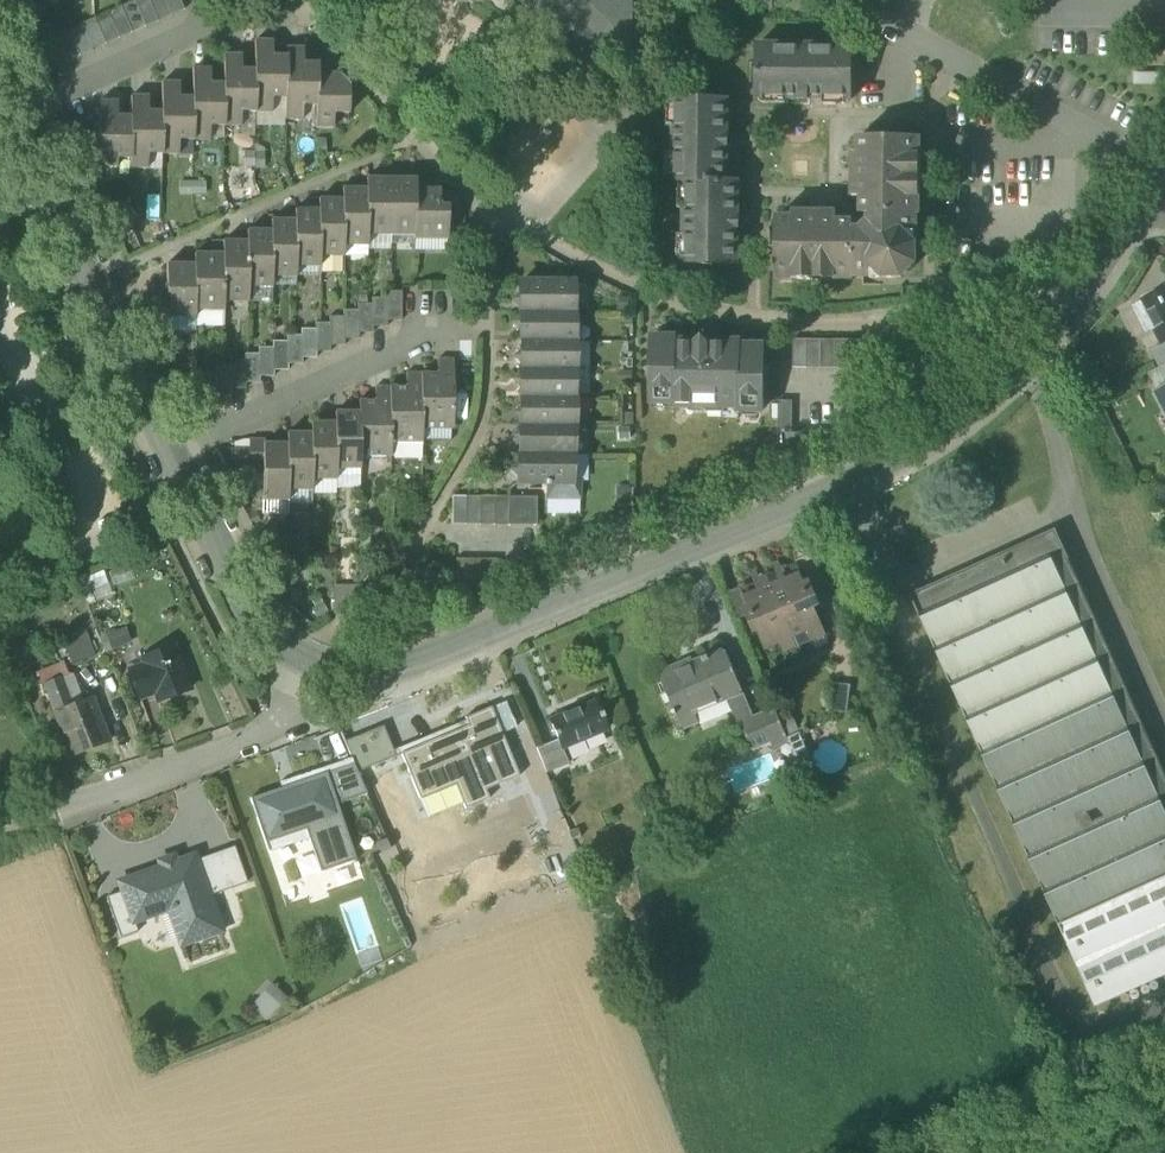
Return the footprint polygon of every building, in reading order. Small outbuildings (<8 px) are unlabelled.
[(158,22),(149,0),(137,0),(134,1),(145,27),(158,22)] [(171,16),(165,0),(149,0),(158,22),(171,16)] [(171,16),(185,10),(180,0),(165,0),(171,16)] [(528,12),(543,11),(555,0),(517,0),(528,12)] [(563,0),(555,0),(543,11),(528,12),(540,23),(563,0)] [(628,36),(629,14),(634,10),(634,0),(581,0),(577,5),(577,28),(591,28),(592,46),(618,46),(628,36)] [(132,33),(145,27),(134,1),(121,7),(132,33)] [(119,39),(132,33),(121,7),(108,13),(119,39)] [(634,46),(634,10),(629,14),(628,36),(618,46),(634,46)] [(106,44),(119,39),(108,13),(95,18),(106,44)] [(93,50),(106,44),(95,18),(82,24),(93,50)] [(80,56),(93,50),(82,24),(69,30),(80,56)] [(576,46),(592,46),(591,28),(577,28),(576,46)] [(67,62),(80,56),(69,30),(56,36),(67,62)] [(54,67),(67,62),(56,36),(43,41),(42,41),(54,67)] [(273,99),(286,99),(286,57),(273,57),(273,42),(256,41),(255,71),(255,113),(272,114),(273,99)] [(849,101),(852,101),(852,46),(758,45),(757,99),(760,100),(760,97),(785,97),(785,100),(824,100),(824,98),(849,98),(849,101)] [(303,107),(317,107),(318,65),(304,64),(304,49),(286,49),(286,57),(286,99),(285,121),(303,121),(303,107)] [(241,113),(255,113),(255,71),(242,71),(242,56),(224,56),(224,85),(224,127),(241,128),(241,113)] [(329,65),(318,65),(317,107),(316,129),(334,129),(334,115),(349,115),(350,86),(340,75),(329,75),(329,65)] [(210,127),(224,127),(224,85),(211,85),(211,70),(193,70),(193,99),(193,142),(210,142),(210,127)] [(179,141),(193,142),(193,99),(180,99),(180,84),(162,84),(162,113),(162,156),(179,156),(179,141)] [(148,155),(162,156),(162,113),(149,113),(149,98),(131,98),(131,118),(130,160),(130,169),(148,170),(148,155)] [(255,113),(255,127),(285,127),(285,121),(286,99),(273,99),(272,114),(255,113)] [(673,183),(687,183),(728,182),(728,150),(729,134),(728,134),(729,100),(674,100),(674,102),(676,102),(676,128),(674,128),(673,155),(675,155),(675,180),(673,180),(673,183)] [(117,160),(130,160),(131,118),(117,118),(118,103),(100,102),(100,126),(94,126),(93,153),(108,168),(117,168),(117,160)] [(255,127),(255,113),(241,113),(241,128),(241,137),(255,137),(255,127)] [(862,215),(869,215),(869,214),(910,214),(910,198),(920,198),(920,156),(911,156),(911,139),(859,138),(858,156),(854,156),(854,172),(856,172),(856,181),(854,181),(853,197),(862,197),(862,215)] [(368,236),(391,236),(391,168),(384,168),(384,179),(368,179),(367,236),(368,236)] [(391,236),(414,237),(415,236),(415,179),(399,179),(399,168),(392,168),(391,168),(391,236)] [(368,247),(368,236),(367,236),(368,179),(360,179),(360,189),(344,189),(343,246),(344,247),(368,247)] [(423,179),(415,179),(415,236),(414,237),(414,240),(448,240),(448,210),(448,207),(440,207),(440,193),(440,190),(423,190),(423,179)] [(739,182),(728,182),(687,183),(687,209),(684,209),(684,236),(686,236),(686,262),(684,262),(684,264),(738,265),(739,232),(740,215),(739,215),(739,182)] [(320,257),(344,257),(344,247),(343,246),(344,189),(336,189),(336,200),(320,200),(320,257)] [(448,210),(457,210),(457,203),(448,193),(440,193),(440,207),(448,207),(448,210)] [(296,268),(320,268),(320,257),(320,200),(312,200),(312,210),(296,210),(295,268),(296,268)] [(296,278),(296,268),(295,268),(296,210),(288,210),(288,221),(272,221),(272,278),(273,278),(296,278)] [(836,271),(851,271),(853,230),(854,230),(854,223),(836,223),(836,214),(820,214),(820,216),(811,216),(811,214),(795,213),(795,218),(777,218),(776,270),(794,271),(794,280),(836,281),(836,271)] [(915,214),(910,214),(869,214),(869,215),(869,222),(861,230),(854,230),(853,230),(851,271),(851,276),(869,276),(869,278),(883,278),(883,279),(903,279),(917,265),(917,246),(916,246),(917,232),(914,232),(915,214)] [(273,289),(273,278),(272,278),(272,221),(264,221),(265,232),(248,231),(248,289),(249,289),(273,289)] [(249,302),(249,289),(248,289),(248,231),(241,231),(241,242),(224,242),(223,303),(224,303),(249,303),(249,302)] [(368,247),(368,250),(391,250),(391,236),(368,236),(368,247)] [(448,240),(414,240),(413,255),(448,255),(448,240)] [(195,312),(196,312),(224,312),(224,303),(223,303),(224,242),(216,242),(216,255),(195,255),(195,312)] [(344,247),(344,257),(368,257),(368,250),(368,247),(344,247)] [(170,296),(170,318),(196,319),(196,312),(195,312),(195,255),(188,255),(188,265),(167,265),(166,296),(170,296)] [(344,274),(344,257),(320,257),(320,268),(320,274),(344,274)] [(519,313),(521,313),(573,313),(573,298),(568,298),(568,284),(520,284),(520,295),(514,301),(519,307),(519,313)] [(272,302),(273,289),(249,289),(249,302),(272,302)] [(386,292),(386,299),(387,321),(402,321),(402,292),(386,292)] [(1143,304),(1157,329),(1164,344),(1164,292),(1143,304)] [(372,298),(372,305),(372,328),(373,327),(387,328),(387,321),(386,299),(372,298)] [(1133,309),(1146,335),(1157,329),(1143,304),(1133,309)] [(358,305),(358,311),(358,334),(359,334),(373,334),(373,327),(372,328),(372,305),(358,305)] [(344,311),(344,317),(344,340),(345,340),(359,340),(359,334),(358,334),(358,311),(344,311)] [(224,327),(224,312),(196,312),(196,319),(196,327),(224,327)] [(574,313),(573,313),(521,313),(521,318),(515,324),(520,330),(520,341),(522,341),(569,341),(569,328),(574,328),(574,313)] [(330,317),(330,324),(330,346),(331,346),(345,346),(345,340),(344,340),(344,317),(330,317)] [(196,327),(196,319),(170,318),(170,332),(196,332),(196,327)] [(315,323),(315,330),(316,352),(317,352),(331,353),(331,346),(330,346),(330,324),(315,323)] [(301,330),(301,336),(302,359),(303,359),(317,359),(317,352),(316,352),(315,330),(301,330)] [(287,336),(287,342),(288,365),(289,365),(303,365),(303,359),(302,359),(301,336),(287,336)] [(738,411),(763,411),(764,347),(741,346),(741,343),(708,342),(702,336),(696,342),(677,342),(677,338),(652,338),(651,403),(674,403),(674,406),(689,407),(696,401),(717,401),(723,407),(738,407),(738,411)] [(793,368),(807,368),(808,340),(794,339),(793,368)] [(807,368),(864,369),(864,340),(808,340),(807,368)] [(570,341),(569,341),(522,341),(522,352),(515,358),(521,364),(521,369),(574,370),(575,370),(575,355),(570,355),(570,341)] [(273,342),(273,349),(274,371),(288,371),(289,365),(288,365),(287,342),(273,342)] [(1164,365),(1164,344),(1151,351),(1159,368),(1164,365)] [(259,348),(259,355),(259,378),(260,377),(274,377),(274,371),(273,349),(259,348)] [(245,355),(245,361),(245,382),(246,383),(246,384),(260,384),(260,377),(259,378),(259,355),(245,355)] [(438,390),(454,390),(454,360),(438,360),(438,374),(438,390)] [(231,361),(231,367),(231,389),(232,389),(232,390),(246,390),(246,384),(246,383),(245,382),(245,361),(231,361)] [(1156,386),(1164,381),(1164,365),(1159,368),(1149,373),(1156,386)] [(216,367),(216,374),(217,395),(218,395),(218,396),(232,396),(232,390),(232,389),(231,389),(231,367),(216,367)] [(574,384),(574,370),(521,369),(520,369),(520,375),(514,381),(520,387),(520,397),(521,397),(569,398),(569,384),(574,384)] [(218,402),(218,396),(218,395),(217,395),(216,374),(202,373),(202,403),(218,402)] [(406,403),(422,404),(422,373),(407,373),(407,387),(406,403)] [(422,373),(422,404),(422,429),(453,430),(454,390),(438,390),(438,374),(422,373)] [(376,417),(391,417),(391,387),(376,387),(376,401),(376,417)] [(390,443),(391,443),(422,443),(422,429),(422,404),(406,403),(407,387),(391,387),(391,417),(390,443)] [(570,398),(569,398),(521,397),(521,409),(515,414),(521,420),(521,426),(573,426),(575,426),(575,412),(570,412),(570,398)] [(360,401),(360,402),(359,457),(360,457),(391,457),(391,456),(391,443),(390,443),(391,417),(376,417),(376,401),(360,401)] [(779,429),(793,429),(793,401),(779,401),(779,429)] [(352,413),(336,413),(336,470),(337,470),(360,470),(360,457),(359,457),(360,402),(353,402),(352,413)] [(329,423),(312,423),(312,480),(313,480),(337,480),(337,470),(336,470),(336,413),(329,413),(329,423)] [(305,434),(288,434),(288,491),(289,491),(313,491),(313,480),(312,480),(312,423),(305,423),(305,434)] [(573,441),(573,426),(521,426),(520,426),(520,431),(514,437),(520,443),(520,454),(568,454),(569,441),(573,441)] [(289,501),(289,491),(288,491),(288,434),(281,434),(281,445),(265,444),(264,444),(263,469),(263,501),(289,501)] [(249,469),(263,469),(264,444),(265,444),(265,440),(250,440),(249,469)] [(422,457),(422,443),(391,443),(391,456),(422,457)] [(572,454),(568,454),(520,454),(518,454),(518,465),(512,471),(518,477),(518,483),(547,483),(547,494),(551,499),(575,499),(580,494),(580,487),(576,483),(572,483),(572,454)] [(635,487),(615,487),(614,507),(634,507),(635,487)] [(452,525),(466,525),(466,497),(452,497),(452,525)] [(466,525),(480,525),(480,497),(466,497),(466,525)] [(480,525),(494,526),(494,497),(480,497),(480,525)] [(494,526),(508,526),(508,497),(494,497),(494,526)] [(537,497),(508,497),(508,526),(537,526),(537,497)] [(1096,1007),(1110,1001),(1119,997),(1164,976),(1164,773),(1056,530),(911,595),(1096,1007)] [(456,587),(470,587),(470,559),(456,558),(456,587)] [(470,587),(484,587),(484,559),(470,559),(470,587)] [(498,559),(484,559),(484,587),(498,587),(498,559)] [(801,573),(772,585),(794,638),(823,626),(801,573)] [(766,650),(794,638),(772,585),(744,597),(743,597),(751,615),(766,650)] [(727,594),(738,620),(751,615),(743,597),(744,597),(741,588),(727,594)] [(64,644),(73,666),(96,656),(86,634),(64,644)] [(143,659),(145,666),(130,671),(140,699),(156,694),(159,702),(191,690),(174,647),(143,659)] [(660,674),(682,728),(699,721),(696,712),(731,697),(744,692),(728,652),(685,669),(683,665),(660,674)] [(45,685),(56,714),(73,707),(62,679),(69,677),(64,664),(47,671),(52,682),(45,685)] [(832,711),(848,713),(851,685),(835,684),(832,711)] [(731,697),(742,724),(754,718),(744,692),(731,697)] [(55,714),(72,756),(110,741),(93,699),(73,707),(56,714),(55,714)] [(507,701),(492,707),(502,734),(518,728),(507,701)] [(559,738),(563,749),(608,730),(596,701),(551,720),(559,738)] [(486,790),(520,777),(502,734),(492,707),(465,718),(468,726),(401,754),(420,799),(456,784),(464,804),(466,809),(490,799),(486,790)] [(742,724),(753,750),(787,736),(776,709),(754,718),(742,724)] [(384,726),(345,742),(354,764),(358,773),(397,757),(384,726)] [(801,733),(787,738),(807,785),(821,779),(801,733)] [(538,747),(548,771),(569,762),(563,749),(559,738),(538,747)] [(354,764),(327,773),(338,805),(368,795),(358,773),(354,764)] [(250,799),(266,844),(306,830),(342,818),(338,805),(327,773),(250,799)] [(420,799),(428,819),(464,804),(456,784),(420,799)] [(342,818),(306,830),(321,873),(357,861),(342,818)] [(568,833),(571,841),(580,837),(577,829),(568,833)] [(196,861),(208,897),(247,883),(234,847),(196,861)] [(163,868),(121,883),(124,892),(134,921),(170,909),(182,944),(205,936),(206,939),(223,932),(217,914),(215,915),(208,897),(196,861),(194,857),(175,864),(176,867),(164,871),(163,868)] [(134,921),(124,892),(107,898),(121,939),(138,932),(134,921)] [(250,1006),(267,1022),(288,999),(272,983),(250,1006)]
